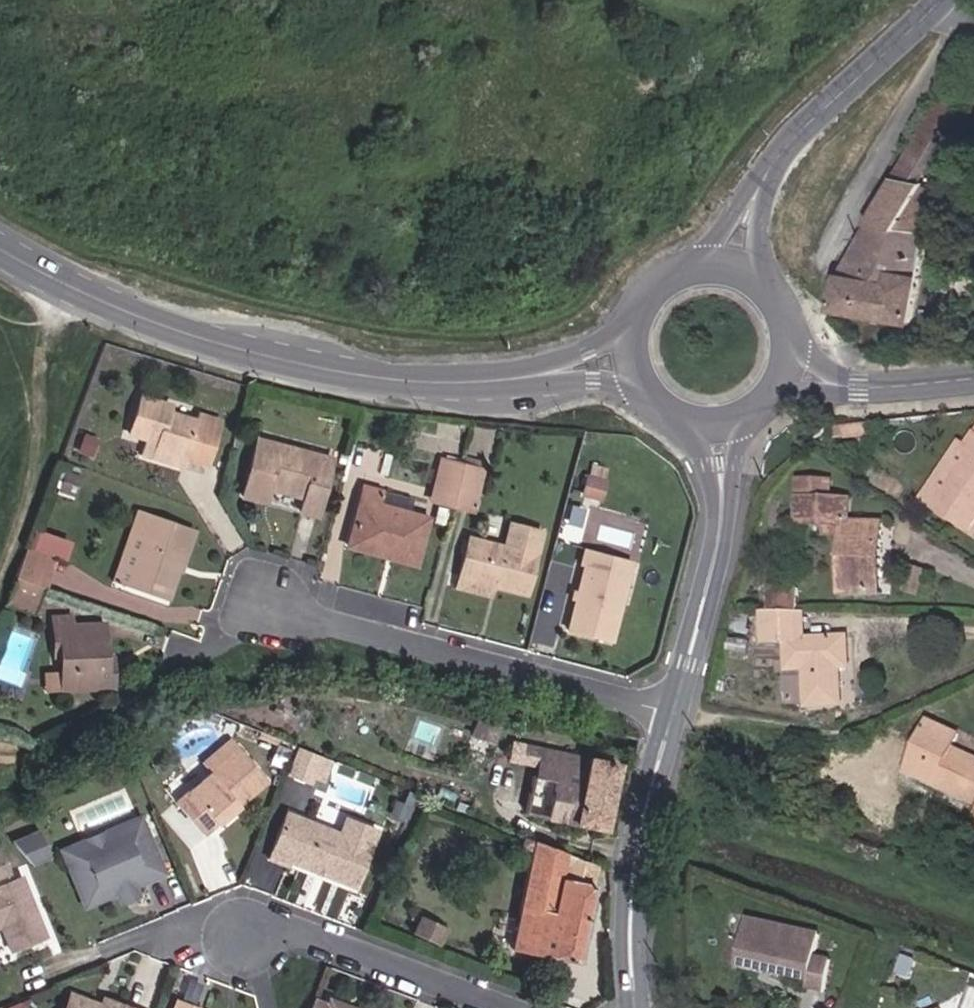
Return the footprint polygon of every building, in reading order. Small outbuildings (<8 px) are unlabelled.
[(923,182),(944,144),(937,140),(956,105),(941,96),(895,177),(923,182)] [(919,276),(935,184),(923,182),(895,177),(893,176),(837,278),(832,310),(912,324),(920,277),(919,276)] [(206,464),(220,421),(199,415),(196,422),(168,413),(170,406),(140,397),(129,433),(146,439),(147,434),(159,438),(156,449),(185,458),(206,464)] [(868,435),(867,425),(846,427),(846,437),(868,435)] [(182,468),(185,458),(156,449),(159,438),(147,434),(146,439),(141,455),(182,468)] [(91,455),(96,441),(84,436),(79,451),(91,455)] [(973,525),(973,436),(966,447),(960,443),(922,499),(970,531),(973,525)] [(318,516),(333,459),(258,438),(242,496),(265,502),(269,488),(304,497),(301,512),(318,516)] [(479,469),(481,463),(463,458),(461,464),(479,469)] [(453,495),(461,464),(441,459),(433,490),(453,495)] [(472,510),(482,469),(479,469),(461,464),(453,495),(450,505),(472,510)] [(605,482),(608,469),(592,464),(588,477),(605,482)] [(75,496),(81,478),(65,473),(60,491),(75,496)] [(600,498),(605,482),(588,477),(583,493),(600,498)] [(419,509),(386,499),(388,485),(367,480),(354,539),(401,553),(398,562),(420,569),(433,514),(419,509)] [(849,522),(850,497),(829,496),(830,481),(800,480),(798,522),(828,523),(828,535),(844,535),(842,593),(881,594),(884,523),(849,522)] [(450,505),(453,495),(433,490),(430,500),(450,505)] [(299,510),(301,498),(273,494),(271,506),(299,510)] [(445,524),(449,510),(438,507),(434,521),(445,524)] [(134,531),(141,511),(137,510),(130,530),(134,531)] [(165,601),(191,528),(141,511),(134,531),(130,530),(112,582),(165,601)] [(526,594),(542,532),(509,523),(505,542),(510,543),(508,549),(503,547),(468,539),(459,575),(494,583),(493,586),(526,594)] [(395,554),(348,541),(347,546),(393,558),(395,554)] [(43,587),(54,558),(25,548),(14,578),(41,587),(43,587)] [(610,642),(631,560),(589,549),(567,631),(610,642)] [(491,595),(493,586),(494,583),(459,575),(456,587),(491,595)] [(31,614),(41,587),(14,578),(1,614),(8,616),(12,607),(31,614)] [(798,612),(798,588),(770,588),(769,611),(798,612)] [(849,666),(847,637),(805,640),(804,612),(798,612),(769,611),(763,611),(765,643),(788,641),(789,669),(807,668),(808,706),(842,704),(840,667),(849,666)] [(72,626),(72,617),(52,617),(52,627),(72,626)] [(105,658),(104,625),(72,626),(52,627),(53,646),(59,646),(60,658),(60,673),(45,674),(46,692),(61,691),(61,692),(78,692),(78,691),(90,690),(96,690),(96,691),(113,690),(112,670),(106,670),(105,658)] [(747,654),(749,641),(729,638),(727,650),(747,654)] [(808,706),(807,668),(789,669),(791,705),(808,706)] [(217,724),(220,715),(212,712),(208,720),(217,724)] [(490,741),(496,727),(477,720),(472,734),(490,741)] [(951,751),(959,735),(929,721),(907,770),(973,801),(973,761),(951,751)] [(266,780),(231,739),(202,763),(210,773),(175,802),(203,834),(266,780)] [(540,766),(544,749),(527,745),(523,762),(540,766)] [(321,779),(328,761),(297,748),(287,773),(309,782),(312,776),(321,779)] [(603,830),(617,764),(544,749),(540,766),(538,777),(555,781),(547,817),(603,830)] [(400,819),(405,809),(395,805),(390,815),(400,819)] [(355,887),(378,831),(346,819),(340,834),(339,836),(330,839),(318,834),(314,826),(315,824),(287,812),(269,858),(287,865),(289,861),(316,871),(320,869),(325,872),(327,876),(355,887)] [(163,872),(140,818),(120,826),(127,842),(69,867),(85,905),(119,891),(132,885),(163,872)] [(340,834),(315,824),(314,826),(318,834),(330,839),(339,836),(340,834)] [(127,842),(120,826),(62,850),(69,867),(127,842)] [(49,855),(39,832),(12,843),(29,864),(49,855)] [(575,963),(596,866),(523,837),(518,848),(531,852),(511,948),(575,963)] [(21,877),(0,885),(0,926),(1,926),(11,950),(45,937),(37,916),(33,914),(31,909),(32,905),(21,877)] [(137,895),(132,885),(119,891),(123,901),(137,895)] [(436,944),(443,928),(418,917),(411,933),(436,944)] [(817,956),(822,933),(749,917),(738,966),(762,971),(763,965),(771,967),(770,973),(809,982),(807,989),(826,993),(833,960),(817,956)] [(909,977),(915,960),(903,955),(897,973),(909,977)] [(91,1006),(92,1001),(70,993),(64,1007),(97,1007),(91,1006)] [(104,997),(101,1004),(99,1007),(132,1007),(104,997)] [(176,1000),(173,1007),(198,1007),(176,1000)] [(350,1007),(329,1000),(327,1005),(314,1000),(311,1007),(350,1007)]
